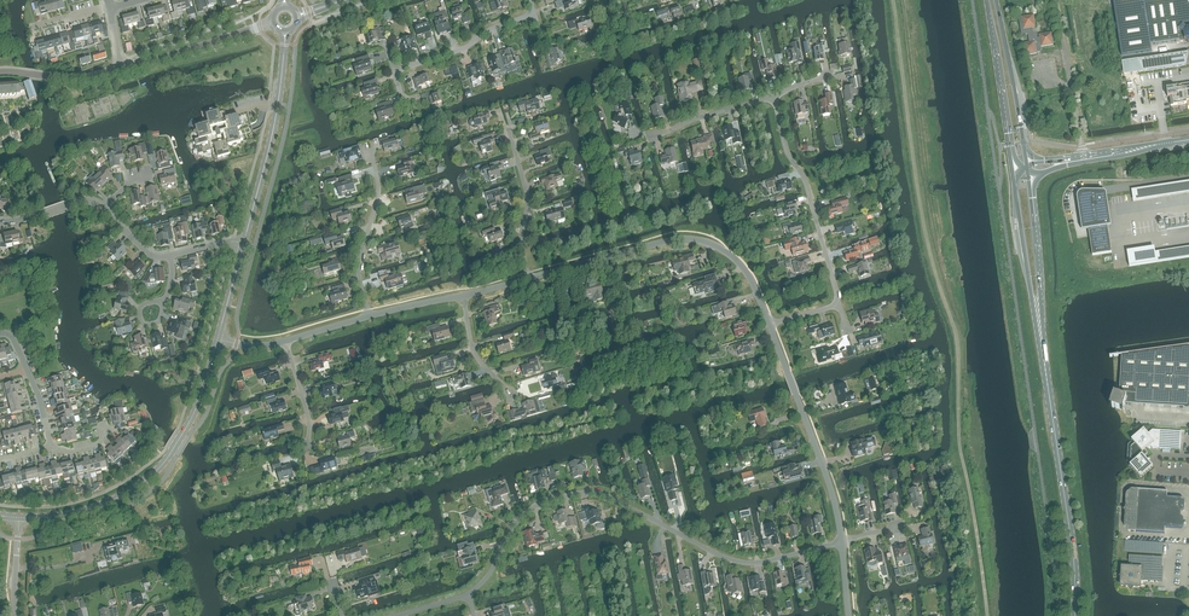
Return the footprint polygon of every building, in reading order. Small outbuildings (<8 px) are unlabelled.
[(54,0),(51,0),(46,1),(49,12),(57,10),(54,0)] [(57,10),(65,8),(63,2),(66,1),(65,0),(54,0),(57,10)] [(182,11),(187,10),(188,16),(195,14),(193,8),(190,9),(188,0),(185,0),(180,1),(182,11)] [(200,0),(199,0),(195,1),(199,13),(203,12),(202,9),(217,5),(215,0),(202,0),(200,1),(200,0)] [(500,0),(499,0),(496,1),(494,2),(494,1),(490,2),(493,12),(508,8),(506,0),(503,0),(500,1),(500,0)] [(577,0),(578,0),(570,0),(565,1),(565,0),(563,0),(555,3),(556,7),(564,5),(566,10),(569,9),(570,9),(579,6),(577,0)] [(1143,0),(1113,0),(1122,56),(1152,51),(1151,45),(1179,41),(1179,39),(1184,39),(1185,40),(1188,43),(1188,5),(1187,6),(1187,2),(1184,0),(1182,0),(1176,1),(1144,6),(1143,0)] [(41,14),(49,12),(46,1),(40,3),(40,2),(34,3),(36,10),(40,9),(41,14)] [(183,15),(182,11),(180,1),(172,4),(174,13),(171,14),(173,20),(179,18),(179,16),(183,15)] [(461,12),(460,6),(459,3),(452,5),(453,8),(450,9),(454,20),(461,17),(464,24),(468,22),(471,21),(469,15),(466,16),(465,14),(461,15),(460,12),(461,12)] [(165,15),(163,6),(155,8),(157,18),(162,16),(163,23),(170,21),(168,14),(165,15)] [(679,11),(678,6),(669,8),(669,7),(656,11),(656,13),(655,13),(656,17),(666,14),(665,13),(670,11),(671,14),(672,14),(674,18),(682,16),(680,10),(679,11)] [(153,19),(157,18),(155,8),(147,10),(150,19),(146,20),(148,27),(154,25),(153,19)] [(445,11),(434,14),(435,18),(434,18),(436,23),(435,24),(438,36),(451,32),(448,24),(444,25),(443,22),(444,21),(443,20),(447,18),(445,11)] [(130,15),(133,24),(137,23),(139,29),(146,27),(144,21),(140,22),(138,13),(130,15)] [(128,26),(133,24),(130,15),(122,17),(125,26),(121,27),(123,34),(129,32),(128,26)] [(1029,43),(1023,44),(1025,55),(1037,54),(1036,51),(1041,50),(1040,46),(1041,45),(1041,47),(1053,45),(1051,33),(1039,35),(1040,38),(1037,38),(1036,33),(1034,33),(1033,28),(1035,28),(1033,15),(1018,17),(1022,36),(1028,35),(1029,43)] [(578,20),(568,23),(569,28),(577,25),(579,31),(582,29),(583,30),(589,28),(590,30),(596,28),(594,22),(591,23),(589,18),(578,22),(578,20)] [(104,33),(101,20),(89,24),(93,38),(96,37),(96,34),(99,33),(100,34),(104,33)] [(429,24),(429,25),(427,21),(415,25),(416,30),(415,30),(417,36),(425,33),(427,40),(432,38),(429,32),(432,31),(429,24)] [(84,37),(92,35),(89,24),(81,26),(84,37)] [(76,39),(84,37),(81,26),(73,28),(74,31),(71,32),(73,39),(76,38),(76,39)] [(382,27),(379,28),(378,27),(373,29),(375,32),(370,34),(370,35),(365,36),(368,45),(374,43),(373,42),(378,40),(378,41),(383,40),(380,33),(383,32),(382,27)] [(73,42),(73,39),(71,32),(68,33),(68,32),(60,34),(63,45),(71,43),(70,43),(73,42)] [(52,37),(55,47),(63,45),(60,34),(52,37)] [(398,47),(400,46),(402,54),(408,52),(408,51),(412,50),(412,51),(417,49),(413,36),(408,38),(396,42),(398,47)] [(47,49),(55,47),(52,37),(44,39),(47,49)] [(824,40),(823,38),(819,38),(820,45),(818,45),(818,48),(813,49),(815,61),(824,60),(822,51),(826,51),(825,44),(824,40)] [(41,51),(47,49),(44,39),(36,41),(39,52),(35,52),(37,60),(43,59),(41,51)] [(839,56),(850,54),(848,44),(847,44),(846,39),(838,40),(840,52),(839,53),(839,56)] [(790,44),(791,50),(786,51),(789,63),(797,62),(798,64),(802,63),(798,42),(790,44)] [(95,61),(107,57),(102,43),(97,45),(99,52),(93,54),(95,61)] [(519,68),(517,62),(520,61),(519,56),(515,57),(514,52),(514,53),(512,49),(500,53),(500,55),(505,68),(506,70),(507,73),(513,71),(519,68)] [(560,54),(558,49),(554,50),(553,49),(548,50),(549,53),(545,54),(550,68),(555,66),(554,65),(558,64),(557,61),(563,59),(561,54),(560,54)] [(82,65),(91,62),(89,55),(90,55),(88,50),(83,52),(84,56),(79,58),(82,65)] [(1139,60),(1143,72),(1186,67),(1188,56),(1188,52),(1139,60)] [(782,54),(774,56),(776,65),(784,63),(782,54)] [(357,76),(362,74),(362,73),(371,70),(368,61),(370,60),(368,55),(355,59),(357,64),(353,65),(357,76)] [(506,70),(505,68),(500,55),(488,59),(489,63),(491,69),(487,70),(488,74),(492,72),(492,73),(500,70),(501,71),(506,70)] [(769,67),(767,60),(761,62),(763,70),(766,70),(768,80),(777,78),(774,66),(769,67)] [(469,72),(466,73),(468,79),(470,78),(471,78),(471,79),(472,83),(477,82),(477,80),(485,77),(483,73),(484,72),(482,65),(480,65),(480,64),(472,67),(472,66),(467,67),(469,72)] [(741,91),(750,89),(748,81),(752,80),(750,73),(744,74),(745,78),(739,79),(741,91)] [(430,82),(427,74),(422,76),(422,77),(418,78),(417,77),(413,79),(417,91),(422,90),(421,86),(425,85),(425,84),(430,82)] [(365,100),(370,98),(370,97),(379,94),(376,85),(377,84),(376,79),(363,83),(365,88),(361,89),(365,100)] [(851,86),(844,87),(847,100),(847,101),(848,102),(850,103),(852,102),(854,101),(854,100),(854,98),(856,98),(854,89),(856,88),(855,79),(850,80),(851,86)] [(1,96),(1,97),(2,97),(2,96),(9,95),(9,96),(9,95),(16,95),(16,96),(16,95),(22,92),(23,92),(22,91),(25,90),(27,94),(29,100),(34,98),(36,97),(31,80),(29,81),(23,83),(24,87),(22,88),(22,86),(23,85),(22,84),(22,85),(16,83),(16,82),(15,82),(15,83),(9,83),(8,83),(8,84),(1,84),(1,83),(0,83),(0,84),(0,96),(1,96)] [(692,96),(691,92),(702,90),(700,81),(689,84),(689,83),(677,85),(681,102),(687,101),(686,97),(692,96)] [(1167,89),(1167,92),(1168,98),(1170,98),(1171,106),(1187,104),(1187,106),(1188,106),(1188,83),(1175,85),(1175,87),(1169,88),(1167,89)] [(431,97),(430,92),(421,95),(422,100),(429,98),(432,105),(437,104),(437,102),(442,101),(439,93),(433,94),(434,96),(431,97)] [(822,115),(831,114),(829,105),(833,105),(831,94),(825,95),(826,100),(819,101),(822,115)] [(654,119),(663,117),(660,106),(665,105),(662,97),(654,99),(656,106),(651,107),(654,119)] [(540,110),(537,100),(528,103),(527,101),(518,104),(520,112),(527,110),(528,113),(540,110)] [(379,121),(385,120),(384,118),(394,115),(391,106),(392,106),(390,101),(378,105),(379,110),(376,111),(379,121)] [(796,115),(797,115),(798,119),(805,118),(804,113),(805,113),(808,112),(807,103),(803,104),(803,101),(794,103),(796,115)] [(617,114),(613,121),(624,127),(626,122),(627,123),(628,120),(625,118),(627,116),(632,115),(628,102),(618,105),(621,114),(619,115),(617,114)] [(242,128),(240,124),(242,123),(242,119),(239,119),(238,115),(225,119),(224,112),(223,111),(220,112),(220,113),(219,113),(219,111),(214,113),(214,114),(211,115),(211,114),(206,115),(208,123),(204,125),(203,124),(202,123),(201,123),(200,124),(200,125),(200,126),(195,127),(197,131),(194,133),(196,136),(198,136),(199,140),(195,141),(196,145),(194,146),(194,150),(197,150),(198,154),(203,153),(203,154),(204,154),(205,154),(206,154),(207,153),(207,152),(211,150),(210,145),(214,144),(218,158),(222,156),(222,155),(225,154),(225,155),(231,154),(228,146),(233,144),(233,145),(234,146),(235,146),(236,145),(237,144),(237,143),(241,142),(240,138),(243,136),(241,133),(239,133),(238,129),(242,128)] [(473,118),(472,119),(470,121),(469,123),(470,126),(472,128),(475,129),(478,128),(478,126),(487,124),(486,119),(490,118),(488,112),(477,115),(478,116),(473,118)] [(531,140),(541,137),(540,133),(549,130),(546,121),(534,125),(537,133),(529,135),(531,140)] [(732,126),(723,128),(726,140),(732,139),(733,145),(742,143),(739,131),(733,132),(732,126)] [(703,154),(702,150),(707,149),(707,146),(714,144),(712,135),(704,137),(704,139),(699,140),(699,141),(691,143),(694,156),(703,154)] [(474,145),(479,144),(482,153),(483,153),(482,151),(486,150),(487,153),(493,151),(490,144),(494,142),(493,138),(484,141),(483,137),(473,140),(474,145)] [(389,141),(388,138),(380,140),(381,146),(383,146),(385,152),(400,148),(397,139),(389,141)] [(117,153),(108,155),(111,168),(120,166),(119,161),(124,160),(122,152),(122,149),(122,148),(120,141),(115,142),(116,150),(117,153)] [(143,160),(142,154),(146,153),(144,143),(139,145),(139,148),(132,149),(132,150),(129,150),(130,157),(133,156),(134,160),(138,159),(139,161),(143,160)] [(462,144),(455,148),(457,153),(464,149),(462,144)] [(359,146),(338,152),(341,165),(354,161),(354,162),(363,160),(361,155),(359,155),(359,153),(361,152),(359,146)] [(538,166),(539,165),(540,166),(542,166),(542,164),(548,162),(547,157),(551,156),(549,149),(539,152),(541,155),(535,157),(538,166)] [(669,164),(677,162),(674,149),(665,151),(666,155),(660,157),(662,164),(668,163),(669,164)] [(634,154),(633,150),(625,152),(626,158),(629,157),(631,165),(638,163),(638,164),(642,163),(639,152),(634,154)] [(158,170),(165,168),(171,167),(170,162),(168,162),(166,151),(157,153),(159,164),(157,165),(158,170)] [(741,156),(735,157),(738,170),(745,168),(745,166),(743,166),(741,156)] [(411,160),(403,162),(404,165),(397,167),(400,177),(415,173),(416,171),(414,165),(413,165),(411,160)] [(502,168),(501,164),(488,168),(488,166),(483,168),(481,169),(481,170),(481,172),(481,173),(483,174),(485,174),(488,173),(490,180),(492,181),(494,180),(495,179),(500,177),(498,170),(502,168)] [(96,176),(105,185),(110,180),(108,178),(111,175),(104,167),(100,170),(101,171),(96,176)] [(160,177),(162,186),(176,182),(174,175),(176,175),(175,168),(163,171),(165,176),(160,177)] [(99,190),(104,185),(94,173),(88,178),(89,180),(87,183),(94,190),(97,187),(99,190)] [(561,173),(549,177),(541,179),(542,184),(545,183),(547,190),(557,187),(556,183),(563,181),(561,173)] [(340,196),(345,194),(345,193),(354,190),(352,181),(353,181),(351,175),(339,178),(340,184),(337,185),(340,196)] [(777,183),(776,180),(766,183),(768,189),(777,187),(778,192),(791,189),(789,180),(777,183)] [(414,193),(405,195),(407,204),(420,201),(418,195),(427,193),(425,185),(413,189),(414,193)] [(148,197),(145,197),(147,204),(150,203),(159,201),(156,187),(147,189),(148,194),(149,193),(149,197),(148,197)] [(499,189),(486,193),(487,198),(488,197),(490,202),(488,203),(491,209),(498,207),(497,203),(508,200),(506,192),(500,193),(499,189)] [(140,197),(139,191),(130,193),(133,205),(139,204),(140,207),(146,206),(144,196),(140,197)] [(1103,194),(1083,197),(1088,230),(1089,236),(1092,255),(1112,252),(1108,227),(1104,202),(1103,194)] [(571,199),(571,200),(563,202),(564,208),(573,205),(572,203),(576,202),(575,198),(571,199)] [(829,217),(842,213),(840,206),(844,205),(848,204),(847,198),(833,202),(834,206),(827,208),(829,217)] [(795,202),(785,204),(785,205),(786,208),(778,210),(780,215),(784,214),(785,218),(796,215),(795,210),(797,210),(796,206),(795,202)] [(548,223),(565,218),(562,208),(545,213),(548,223)] [(340,214),(339,209),(330,212),(332,220),(338,219),(339,224),(350,221),(349,218),(351,217),(349,212),(340,214)] [(412,224),(409,215),(397,219),(400,228),(404,226),(406,230),(414,228),(412,224)] [(212,236),(222,234),(220,226),(224,226),(222,217),(217,218),(218,223),(209,225),(212,236)] [(790,222),(782,225),(783,228),(786,227),(788,235),(790,234),(790,235),(802,232),(800,223),(791,226),(790,222)] [(854,227),(853,222),(846,223),(836,226),(838,233),(842,232),(843,236),(853,233),(852,228),(853,228),(852,227),(854,227)] [(187,241),(185,232),(189,231),(187,223),(182,224),(182,227),(174,229),(175,234),(176,234),(178,243),(187,241)] [(207,232),(205,224),(201,225),(201,224),(192,226),(195,240),(204,238),(203,232),(207,232)] [(495,232),(493,227),(481,231),(483,236),(487,235),(490,243),(503,238),(500,230),(495,232)] [(160,247),(169,245),(167,236),(172,235),(171,228),(166,229),(167,233),(158,235),(160,247)] [(9,233),(12,244),(19,242),(19,243),(23,242),(21,232),(17,233),(17,231),(9,233)] [(12,244),(9,233),(3,234),(3,235),(0,235),(0,248),(5,248),(6,245),(12,244)] [(334,239),(332,235),(324,237),(326,245),(331,244),(333,249),(344,246),(343,243),(344,242),(343,237),(334,239)] [(320,237),(310,240),(311,246),(322,243),(320,237)] [(798,238),(783,242),(784,249),(791,247),(793,256),(808,252),(805,241),(800,243),(798,238)] [(871,249),(869,241),(853,246),(854,250),(844,253),(846,262),(858,258),(856,252),(860,251),(860,253),(871,249)] [(124,246),(120,242),(116,245),(113,242),(107,248),(112,252),(111,253),(118,261),(127,252),(122,248),(124,246)] [(387,245),(378,247),(379,252),(384,251),(385,254),(381,255),(383,261),(393,258),(392,255),(400,253),(397,244),(387,246),(387,245)] [(1155,251),(1128,256),(1129,267),(1157,263),(1155,253),(1155,251)] [(675,271),(678,270),(679,275),(690,272),(689,268),(688,261),(694,260),(692,254),(684,257),(684,259),(672,261),(675,271)] [(183,271),(195,268),(194,262),(198,261),(196,255),(189,257),(190,260),(181,262),(183,271)] [(801,260),(793,262),(796,274),(808,270),(806,263),(810,262),(809,257),(801,260)] [(324,275),(339,271),(337,265),(339,264),(337,258),(329,261),(330,264),(322,266),(324,275)] [(131,261),(126,267),(129,270),(128,270),(136,279),(144,271),(142,270),(144,267),(138,261),(134,264),(131,261)] [(869,274),(865,262),(847,268),(849,273),(858,270),(860,277),(869,274)] [(143,281),(149,284),(150,285),(155,285),(156,283),(165,282),(163,269),(154,270),(155,274),(152,274),(151,275),(147,273),(143,281)] [(388,289),(397,287),(398,289),(403,287),(399,274),(388,278),(387,274),(380,277),(381,280),(385,279),(388,289)] [(185,283),(182,284),(184,294),(192,292),(193,296),(197,295),(196,291),(195,281),(193,281),(193,280),(192,275),(184,276),(185,280),(185,283)] [(714,291),(713,287),(716,286),(715,283),(717,282),(715,275),(705,278),(706,281),(693,285),(694,289),(696,294),(702,292),(702,293),(706,291),(706,293),(714,291)] [(127,282),(124,285),(130,291),(133,288),(127,282)] [(580,307),(586,305),(585,303),(596,300),(596,301),(603,299),(601,293),(603,293),(600,283),(583,287),(585,297),(584,298),(584,297),(578,299),(580,307)] [(332,305),(338,303),(337,302),(347,299),(344,290),(345,289),(344,285),(331,288),(333,293),(329,294),(332,305)] [(127,298),(119,296),(118,301),(117,301),(114,309),(126,313),(129,305),(125,304),(127,298)] [(193,309),(195,301),(185,299),(184,302),(176,300),(174,309),(187,313),(189,307),(193,309)] [(718,306),(711,308),(714,316),(724,313),(725,318),(736,314),(733,305),(729,306),(728,302),(718,305),(718,306)] [(487,327),(497,324),(494,313),(500,311),(498,304),(496,305),(485,308),(486,312),(483,313),(487,327)] [(873,313),(872,309),(859,313),(862,323),(865,322),(866,326),(879,322),(877,314),(877,313),(876,312),(875,312),(873,313)] [(171,320),(168,331),(177,334),(176,337),(183,339),(186,326),(190,328),(192,321),(187,320),(179,318),(178,322),(171,320)] [(123,320),(115,322),(116,326),(119,335),(121,334),(123,336),(129,334),(129,332),(132,331),(129,323),(124,324),(123,320)] [(735,337),(746,334),(743,325),(746,324),(745,320),(737,323),(738,326),(733,328),(735,337)] [(440,328),(439,324),(426,327),(427,332),(433,330),(436,341),(449,337),(446,327),(440,328)] [(809,326),(810,331),(810,332),(814,331),(814,330),(818,329),(817,324),(809,326)] [(828,326),(821,328),(822,330),(819,331),(818,332),(820,338),(821,338),(825,337),(834,334),(831,324),(828,325),(828,326)] [(879,332),(857,338),(859,345),(863,344),(865,348),(882,344),(879,332)] [(507,339),(514,337),(512,333),(503,335),(504,340),(505,340),(505,341),(496,344),(498,353),(503,351),(504,352),(511,350),(508,340),(507,339)] [(154,348),(160,347),(161,350),(164,350),(164,349),(168,348),(165,339),(162,340),(160,334),(151,336),(154,348)] [(143,339),(142,336),(134,338),(135,343),(133,344),(132,344),(131,345),(131,346),(133,352),(135,353),(139,352),(138,348),(145,347),(145,349),(149,348),(146,338),(143,339)] [(755,345),(753,340),(747,341),(740,343),(734,345),(736,351),(737,350),(737,351),(739,351),(740,355),(745,353),(745,354),(753,352),(751,346),(755,345)] [(3,345),(7,359),(13,358),(10,347),(7,348),(6,344),(3,345)] [(1122,355),(1119,398),(1127,400),(1127,403),(1132,404),(1145,405),(1188,408),(1188,345),(1122,355)] [(828,350),(828,348),(817,351),(818,355),(817,355),(819,363),(823,362),(823,361),(831,359),(830,356),(838,354),(837,348),(828,350)] [(318,356),(319,360),(309,362),(311,371),(324,368),(323,365),(324,364),(325,364),(325,363),(325,362),(332,361),(330,352),(318,356)] [(446,355),(433,358),(437,375),(455,370),(453,367),(454,367),(452,358),(448,359),(446,355)] [(530,364),(521,367),(524,376),(536,372),(540,371),(538,365),(536,359),(529,361),(530,364)] [(253,375),(252,369),(242,372),(243,378),(253,375)] [(269,370),(257,373),(258,379),(264,377),(267,385),(280,381),(277,372),(270,374),(269,370)] [(50,382),(51,385),(63,382),(62,376),(60,377),(59,373),(48,376),(49,379),(45,380),(46,383),(50,382)] [(461,389),(471,386),(468,374),(453,379),(455,385),(460,384),(461,389)] [(546,381),(543,382),(545,388),(548,387),(548,389),(554,387),(553,385),(556,384),(554,379),(556,379),(555,374),(552,375),(553,378),(546,380),(546,381)] [(873,378),(864,381),(867,392),(877,389),(873,378)] [(4,392),(21,387),(20,384),(16,385),(15,382),(14,383),(13,380),(1,383),(4,392)] [(48,392),(63,388),(65,388),(63,382),(51,385),(52,388),(48,389),(48,392)] [(325,389),(319,390),(322,399),(324,398),(324,400),(326,399),(326,398),(333,396),(337,395),(335,389),(333,382),(324,385),(325,389)] [(848,395),(845,384),(835,387),(840,405),(850,402),(850,401),(855,399),(853,393),(848,395)] [(5,397),(18,394),(17,391),(21,390),(21,387),(4,392),(5,397)] [(54,397),(64,394),(63,388),(48,392),(49,395),(53,394),(54,397)] [(9,403),(23,399),(23,396),(18,397),(18,394),(8,397),(9,403)] [(70,399),(67,399),(66,394),(64,394),(54,397),(55,400),(51,401),(52,407),(58,405),(71,402),(70,399)] [(484,399),(482,394),(470,397),(471,402),(484,399)] [(277,402),(276,398),(266,401),(267,406),(271,405),(273,413),(286,409),(284,401),(277,402)] [(11,408),(21,406),(20,403),(24,402),(23,399),(9,403),(11,408)] [(110,419),(125,415),(124,413),(127,412),(126,408),(123,408),(122,406),(123,405),(121,400),(114,402),(115,407),(116,407),(117,410),(111,411),(112,415),(109,415),(110,419)] [(474,402),(470,403),(473,412),(477,411),(478,414),(480,414),(480,415),(481,414),(482,418),(483,418),(484,419),(489,424),(494,418),(495,419),(497,416),(495,415),(496,414),(493,410),(492,411),(490,405),(486,407),(484,400),(474,402)] [(519,409),(510,412),(513,420),(521,418),(521,416),(526,415),(526,417),(540,412),(540,411),(536,400),(523,404),(524,409),(519,410),(519,409)] [(70,412),(73,411),(71,402),(58,405),(59,411),(55,412),(56,415),(70,412)] [(21,406),(11,408),(12,414),(26,410),(26,407),(21,409),(21,406)] [(334,415),(328,417),(331,425),(344,422),(341,413),(344,413),(347,412),(349,411),(348,406),(342,408),(333,410),(334,415)] [(767,425),(764,416),(764,415),(762,409),(748,413),(750,422),(756,420),(759,428),(767,425)] [(71,417),(70,412),(56,415),(56,418),(60,417),(61,420),(71,417)] [(125,415),(110,419),(111,423),(113,422),(114,426),(126,423),(125,415)] [(73,423),(76,422),(74,417),(71,417),(61,420),(62,423),(58,424),(58,427),(73,423)] [(726,417),(722,424),(726,426),(730,420),(726,417)] [(23,439),(20,428),(20,427),(18,427),(16,420),(12,421),(15,430),(18,444),(21,444),(20,439),(23,439)] [(64,431),(74,429),(77,428),(76,422),(73,423),(58,427),(59,430),(63,429),(64,431)] [(25,424),(30,441),(33,441),(32,436),(35,436),(31,423),(25,424)] [(265,440),(278,437),(277,431),(284,429),(283,425),(267,429),(268,430),(263,432),(265,440)] [(27,442),(30,441),(26,427),(20,428),(23,439),(26,438),(27,442)] [(61,438),(76,435),(74,429),(64,431),(65,434),(61,435),(61,438)] [(1132,440),(1143,453),(1148,454),(1145,450),(1150,446),(1152,448),(1181,450),(1182,432),(1150,430),(1148,434),(1144,429),(1132,440)] [(15,445),(18,444),(15,430),(9,431),(11,442),(14,441),(15,445)] [(8,442),(11,442),(9,431),(3,433),(7,447),(10,447),(8,442)] [(124,438),(132,446),(133,447),(138,443),(136,442),(136,441),(133,438),(135,436),(132,432),(129,434),(126,431),(123,433),(127,436),(124,438)] [(340,448),(351,445),(349,439),(355,437),(354,431),(346,433),(347,436),(337,439),(340,448)] [(76,435),(61,438),(62,441),(66,440),(67,443),(77,441),(76,435)] [(132,446),(124,438),(122,440),(119,437),(117,439),(128,450),(132,446)] [(854,449),(851,449),(853,458),(865,454),(864,449),(875,446),(873,438),(859,442),(858,441),(851,443),(852,447),(853,447),(854,449)] [(123,454),(128,450),(117,439),(115,441),(118,444),(116,446),(123,454)] [(768,447),(772,448),(775,457),(783,455),(794,452),(793,448),(786,450),(785,446),(781,447),(780,446),(779,441),(768,444),(768,447)] [(123,454),(116,446),(114,449),(111,445),(109,448),(119,458),(123,454)] [(115,462),(119,458),(109,448),(106,450),(110,453),(107,455),(115,462)] [(365,455),(365,456),(360,457),(362,462),(366,461),(372,459),(376,458),(375,453),(370,454),(365,455)] [(1148,454),(1143,453),(1130,465),(1141,478),(1153,467),(1144,457),(1148,454)] [(109,460),(106,461),(105,458),(102,458),(101,454),(98,455),(101,469),(107,468),(107,467),(110,467),(109,462),(110,462),(109,460)] [(102,471),(101,469),(98,455),(95,455),(96,460),(93,460),(96,473),(102,471)] [(96,473),(93,460),(90,461),(89,457),(86,458),(90,472),(90,474),(96,473)] [(334,457),(320,461),(321,464),(314,466),(314,467),(310,468),(312,475),(323,472),(323,470),(336,467),(339,466),(340,464),(340,463),(339,460),(338,459),(337,458),(334,459),(334,457)] [(65,459),(69,473),(70,477),(76,476),(72,461),(69,462),(68,458),(65,459)] [(90,474),(90,472),(86,458),(83,458),(84,463),(81,463),(85,476),(90,474)] [(63,474),(69,473),(65,459),(62,459),(63,464),(60,464),(63,474)] [(78,475),(79,477),(85,476),(81,463),(79,464),(77,460),(75,461),(78,475)] [(281,467),(279,460),(271,462),(273,472),(276,471),(279,482),(294,478),(290,464),(281,467)] [(570,463),(571,468),(573,478),(583,476),(581,469),(586,468),(584,461),(580,461),(580,460),(570,463)] [(58,478),(57,476),(53,461),(51,462),(52,466),(49,467),(51,477),(52,479),(58,478)] [(63,474),(60,464),(57,465),(56,461),(53,461),(57,476),(63,474)] [(39,478),(37,470),(37,468),(34,469),(33,464),(30,465),(33,480),(39,478)] [(47,486),(46,479),(42,464),(39,465),(40,469),(37,470),(39,478),(40,480),(42,480),(44,487),(47,486)] [(51,477),(49,467),(46,468),(45,464),(42,464),(47,486),(50,485),(49,480),(52,479),(51,477)] [(648,476),(647,472),(646,467),(645,467),(644,464),(637,466),(639,470),(638,470),(641,479),(648,476)] [(794,464),(782,468),(785,481),(803,476),(800,464),(795,466),(794,464)] [(28,481),(33,480),(30,465),(27,466),(28,470),(25,471),(28,481)] [(28,481),(25,471),(22,472),(21,467),(20,468),(18,468),(22,482),(23,485),(28,483),(28,481)] [(23,485),(22,482),(18,468),(15,469),(16,473),(14,474),(16,484),(17,486),(23,485)] [(16,484),(14,474),(11,474),(10,470),(7,471),(10,485),(11,485),(16,484)] [(890,479),(897,478),(895,470),(893,470),(891,470),(892,474),(889,475),(890,479)] [(11,485),(10,485),(7,471),(4,472),(5,476),(2,477),(2,479),(0,480),(0,488),(5,487),(5,489),(11,487),(11,485)] [(532,475),(527,476),(528,479),(530,485),(531,485),(534,484),(536,490),(545,488),(544,484),(547,483),(546,479),(544,471),(538,472),(532,474),(532,475)] [(678,489),(675,476),(663,479),(666,490),(668,489),(671,501),(676,499),(674,491),(678,489)] [(641,499),(650,496),(647,487),(650,486),(648,479),(642,481),(643,485),(637,487),(641,499)] [(491,489),(485,491),(489,504),(491,503),(492,508),(493,507),(493,508),(494,508),(496,508),(497,507),(497,506),(503,504),(500,496),(509,493),(506,485),(493,489),(494,492),(492,493),(491,489)] [(79,486),(72,487),(72,488),(74,494),(81,493),(79,486)] [(920,498),(917,488),(908,490),(911,504),(914,503),(915,508),(924,506),(922,497),(920,498)] [(1165,528),(1167,498),(1168,492),(1162,491),(1161,491),(1156,491),(1150,491),(1150,490),(1150,491),(1145,490),(1144,490),(1139,490),(1138,490),(1132,489),(1126,494),(1125,507),(1123,509),(1125,512),(1124,526),(1129,531),(1135,532),(1136,532),(1141,532),(1142,532),(1147,532),(1147,533),(1148,533),(1148,532),(1153,533),(1159,533),(1165,533),(1165,528)] [(886,515),(895,513),(893,505),(896,504),(894,494),(889,496),(890,501),(883,503),(886,515)] [(1168,498),(1167,498),(1165,528),(1166,528),(1167,528),(1171,528),(1174,528),(1179,528),(1179,529),(1179,528),(1181,529),(1183,527),(1183,525),(1183,521),(1184,521),(1183,521),(1184,519),(1182,517),(1181,517),(1181,511),(1182,511),(1184,509),(1184,507),(1184,506),(1184,503),(1185,503),(1184,503),(1185,500),(1183,499),(1181,498),(1180,498),(1176,498),(1173,498),(1169,498),(1169,497),(1168,497),(1168,498)] [(864,505),(856,507),(858,520),(860,519),(861,522),(868,521),(867,513),(871,512),(868,501),(863,502),(864,505)] [(591,525),(596,524),(597,526),(597,527),(597,528),(598,528),(599,529),(600,529),(602,529),(603,529),(604,529),(605,529),(603,525),(603,524),(603,523),(601,522),(598,510),(591,512),(590,509),(585,510),(587,521),(590,520),(591,525)] [(557,512),(558,515),(555,516),(554,516),(553,518),(554,520),(555,521),(556,522),(559,521),(560,524),(566,523),(567,527),(574,526),(572,518),(568,519),(566,510),(557,512)] [(476,512),(475,511),(469,513),(469,515),(466,516),(465,514),(462,515),(464,522),(467,521),(469,527),(468,527),(468,529),(481,525),(477,512),(476,512)] [(812,535),(821,533),(819,524),(822,523),(821,515),(814,517),(814,521),(809,522),(812,535)] [(776,538),(774,524),(765,526),(767,538),(772,537),(773,545),(778,544),(777,537),(776,538)] [(790,538),(798,537),(796,526),(788,528),(790,538)] [(743,546),(752,544),(750,537),(754,536),(753,527),(746,529),(747,533),(741,534),(743,546)] [(930,535),(929,528),(921,530),(923,537),(918,538),(920,547),(933,543),(931,534),(930,535)] [(535,535),(534,534),(533,530),(523,533),(527,547),(536,545),(535,544),(544,541),(542,533),(535,535)] [(114,546),(104,548),(107,558),(108,562),(113,561),(113,562),(118,561),(117,559),(122,558),(121,555),(119,549),(120,549),(127,547),(129,547),(127,540),(113,543),(114,546)] [(73,545),(72,545),(74,554),(84,551),(81,542),(73,545)] [(905,545),(894,547),(896,558),(897,558),(898,562),(904,560),(903,557),(909,555),(906,544),(905,545)] [(344,551),(337,553),(339,561),(346,559),(347,562),(354,560),(354,561),(362,559),(361,557),(365,556),(363,548),(359,549),(358,548),(344,552),(344,551)] [(459,557),(457,558),(461,570),(473,567),(472,563),(477,562),(476,561),(477,559),(477,558),(475,557),(474,553),(473,553),(472,548),(463,550),(464,551),(458,553),(459,557)] [(877,564),(882,562),(880,551),(875,552),(874,548),(864,551),(867,563),(867,564),(868,564),(868,565),(869,566),(870,567),(871,567),(872,567),(873,567),(874,567),(875,566),(876,566),(876,565),(877,565),(877,564)] [(654,557),(658,575),(657,575),(657,576),(656,576),(657,580),(663,579),(662,574),(668,573),(665,562),(663,562),(661,556),(654,557)] [(1127,586),(1130,590),(1133,587),(1140,587),(1140,586),(1143,586),(1143,581),(1158,582),(1159,569),(1162,569),(1163,558),(1129,556),(1129,561),(1132,565),(1129,568),(1122,567),(1122,574),(1119,576),(1121,580),(1121,586),(1127,586)] [(311,573),(310,566),(313,565),(311,557),(304,559),(304,560),(298,561),(299,566),(290,568),(292,575),(303,573),(303,575),(311,573)] [(684,572),(683,566),(678,567),(679,574),(677,575),(678,581),(682,580),(683,586),(693,584),(691,570),(684,572)] [(806,574),(804,567),(796,568),(798,581),(803,580),(804,582),(811,581),(810,573),(806,574)] [(703,587),(704,596),(706,595),(708,595),(709,594),(710,593),(711,592),(711,590),(711,589),(711,588),(711,587),(715,587),(713,574),(706,575),(706,572),(701,573),(703,587)] [(783,579),(782,572),(773,573),(775,586),(782,584),(782,587),(788,586),(786,579),(783,579)] [(735,580),(735,578),(736,578),(736,576),(734,575),(726,577),(728,587),(727,588),(727,591),(730,593),(736,592),(736,593),(741,592),(739,579),(735,580)] [(759,581),(758,576),(749,578),(752,591),(758,590),(759,593),(765,592),(763,582),(760,582),(760,581),(759,581)] [(362,587),(354,589),(357,597),(360,596),(361,597),(368,595),(369,596),(380,593),(376,581),(375,582),(374,578),(369,580),(361,582),(362,587)] [(131,596),(131,593),(126,594),(129,604),(133,603),(134,607),(144,605),(141,594),(131,596)] [(296,601),(293,602),(296,610),(295,610),(294,612),(295,615),(297,615),(300,615),(300,614),(313,610),(312,608),(315,607),(312,598),(307,599),(306,595),(295,598),(296,601)] [(502,611),(505,610),(504,605),(493,608),(494,613),(491,614),(491,615),(503,615),(502,611)] [(162,613),(166,612),(165,607),(156,609),(158,614),(149,615),(163,615),(162,613)]
